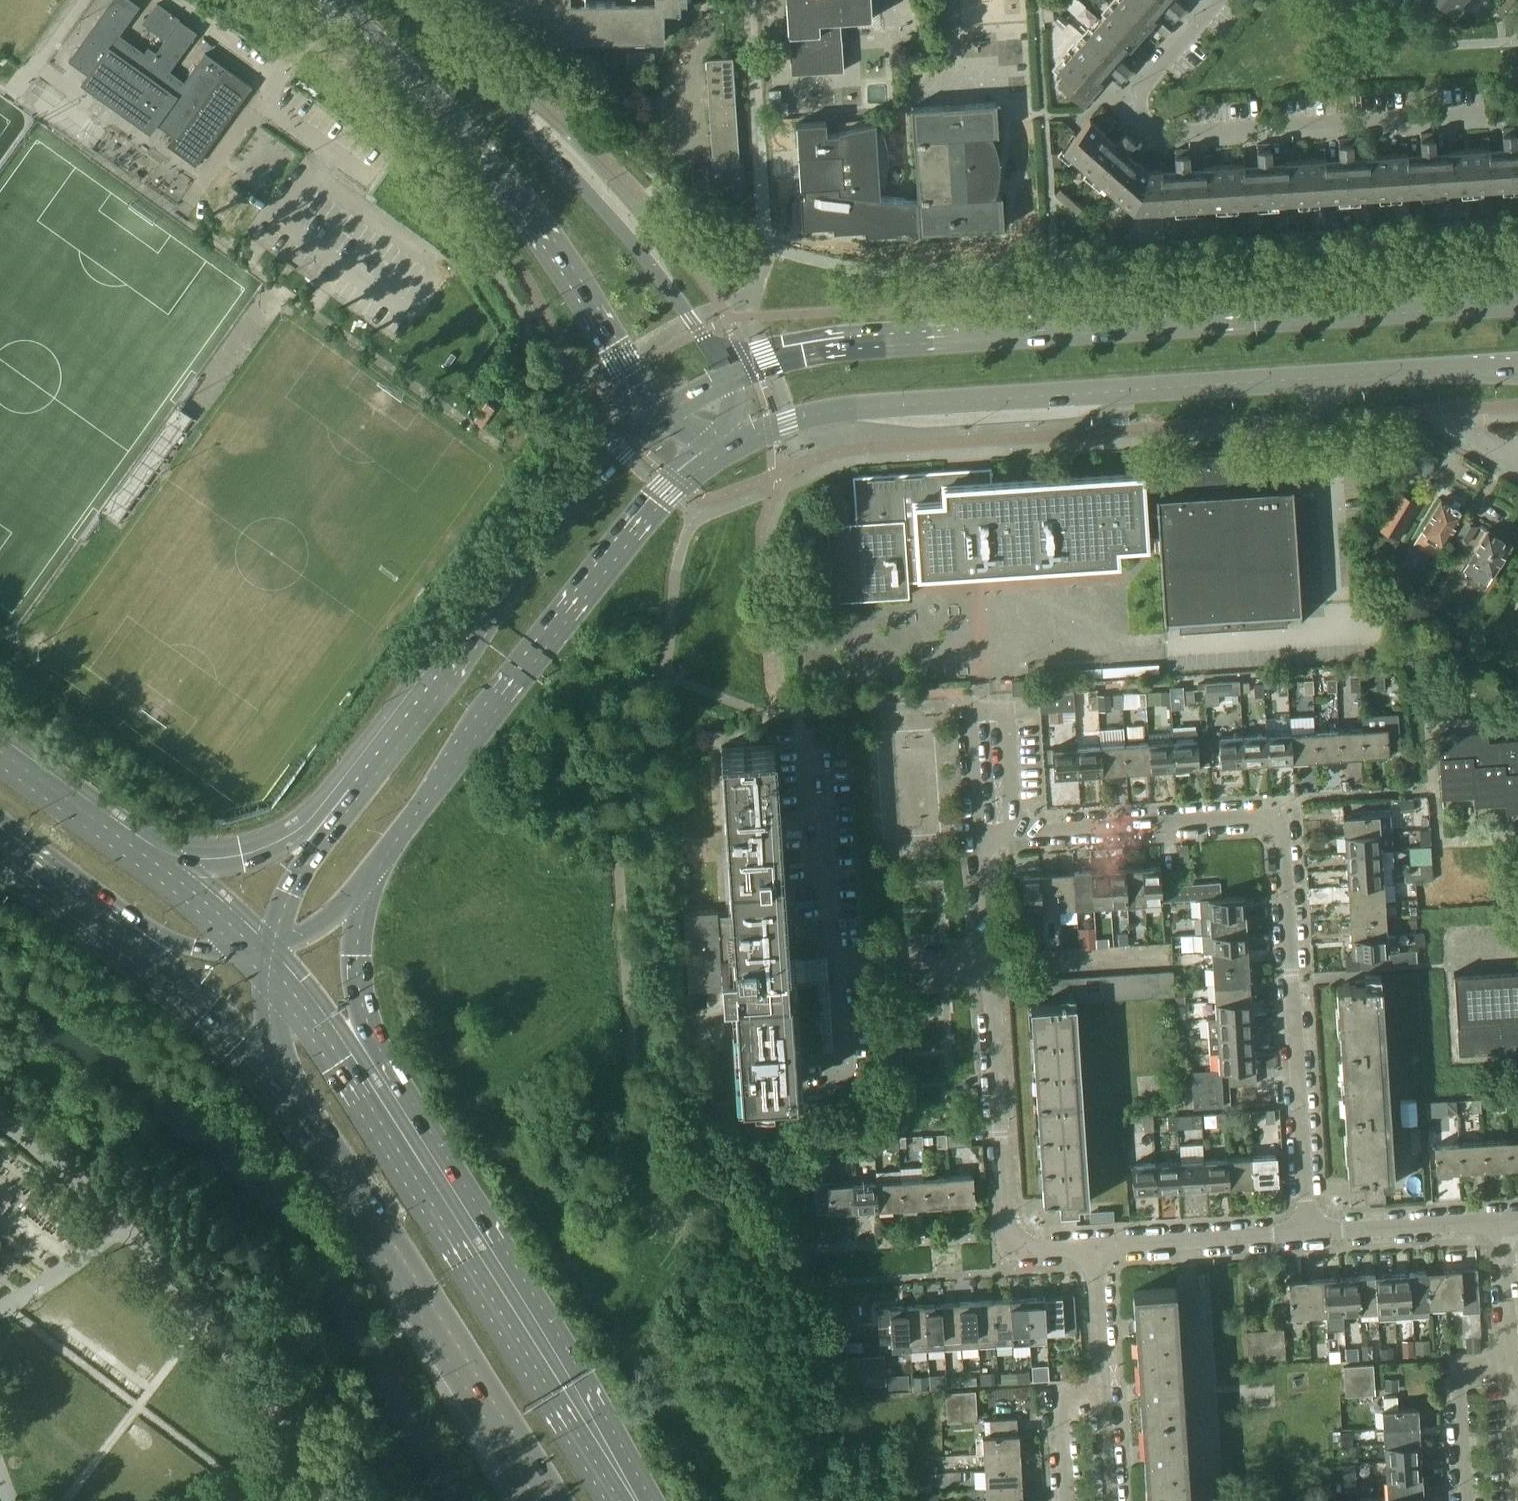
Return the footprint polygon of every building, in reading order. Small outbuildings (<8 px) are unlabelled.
[(174,136),(168,144),(195,164),(251,86),(205,53),(184,82),(168,71),(196,32),(179,20),(155,53),(146,47),(143,52),(117,34),(138,4),(132,0),(112,0),(70,60),(68,58),(67,59),(87,73),(80,83),(82,85),(84,82),(116,104),(150,127),(147,130),(149,131),(155,122),(174,136)] [(492,1),(500,3),(521,24),(522,30),(523,30),(523,28),(537,27),(537,40),(664,39),(664,11),(687,10),(686,0),(615,0),(615,1),(585,1),(585,0),(491,0),(492,1)] [(871,0),(786,0),(791,73),(843,69),(840,20),(872,18),(871,0)] [(1008,60),(1033,58),(1029,0),(1004,0),(1008,60)] [(1112,5),(1142,31),(1150,22),(1166,36),(1171,30),(1155,16),(1151,13),(1160,2),(1178,18),(1187,8),(1178,0),(1116,0),(1112,5)] [(1440,0),(1420,0),(1443,20),(1452,10),(1440,0)] [(1460,0),(1440,0),(1452,10),(1460,0)] [(1501,15),(1509,5),(1503,0),(1500,0),(1493,8),(1501,15)] [(165,39),(179,19),(157,3),(143,23),(165,39)] [(1112,5),(1098,20),(1057,67),(1066,74),(1057,84),(1083,107),(1105,81),(1098,74),(1107,63),(1125,79),(1133,69),(1115,54),(1125,43),(1144,60),(1149,54),(1134,41),(1142,31),(1112,5)] [(1052,7),(1042,7),(1043,20),(1053,20),(1052,7)] [(739,164),(732,58),(706,59),(713,166),(692,167),(694,192),(745,188),(744,164),(739,164)] [(792,98),(776,99),(777,115),(793,114),(792,98)] [(1004,226),(1002,194),(994,194),(994,185),(990,134),(998,133),(996,101),(911,106),(913,139),(914,139),(918,199),(916,199),(880,195),(879,188),(885,188),(885,187),(884,187),(886,181),(887,176),(888,170),(888,164),(888,158),(887,152),(886,147),(885,141),(883,135),(880,129),(881,129),(881,128),(876,128),(875,122),(876,122),(876,121),(838,130),(839,131),(839,132),(826,133),(826,121),(795,123),(797,154),(799,188),(803,187),(804,195),(800,195),(802,227),(833,225),(833,230),(865,228),(865,234),(897,232),(897,228),(918,227),(918,232),(1004,226)] [(1112,145),(1102,136),(1112,124),(1107,119),(1099,127),(1089,118),(1063,148),(1125,203),(1128,200),(1135,203),(1147,169),(1136,159),(1133,163),(1122,154),(1138,136),(1128,127),(1112,145)] [(1516,145),(1515,126),(1502,127),(1504,151),(1490,152),(1488,136),(1481,136),(1481,147),(1469,148),(1471,188),(1517,185),(1517,150),(1516,145)] [(1434,156),(1433,132),(1420,133),(1422,156),(1407,157),(1406,141),(1399,141),(1399,153),(1386,153),(1389,193),(1471,188),(1469,148),(1456,149),(1455,138),(1447,138),(1448,155),(1434,156)] [(1351,137),(1338,138),(1339,162),(1325,163),(1324,146),(1316,147),(1317,158),(1304,159),(1308,199),(1389,193),(1386,153),(1374,154),(1373,143),(1365,144),(1366,160),(1352,161),(1351,137)] [(1308,199),(1304,159),(1292,159),(1292,148),(1284,149),(1285,165),(1271,166),(1269,142),(1256,143),(1258,167),(1244,168),(1243,152),(1235,152),(1236,163),(1223,164),(1226,204),(1308,199)] [(1187,148),(1174,149),(1176,172),(1162,173),(1162,168),(1147,169),(1135,203),(1143,205),(1143,209),(1226,204),(1223,164),(1210,165),(1210,154),(1202,154),(1202,165),(1203,171),(1189,171),(1187,148)] [(1052,166),(1060,165),(1059,152),(1051,153),(1052,166)] [(140,180),(143,176),(137,171),(134,175),(140,180)] [(1054,194),(1067,206),(1073,200),(1059,188),(1054,194)] [(1086,212),(1073,200),(1067,206),(1081,217),(1086,212)] [(1514,218),(1497,219),(1497,226),(1514,225),(1514,218)] [(1489,219),(1473,220),(1474,228),(1489,227),(1489,219)] [(1473,220),(1458,221),(1459,229),(1474,228),(1473,220)] [(1450,222),(1433,223),(1433,231),(1450,229),(1450,222)] [(1433,223),(1415,224),(1415,232),(1433,231),(1433,223)] [(1406,224),(1391,226),(1391,233),(1407,232),(1406,224)] [(1391,226),(1376,226),(1377,234),(1391,233),(1391,226)] [(1368,227),(1350,228),(1351,236),(1368,235),(1368,227)] [(1350,228),(1333,229),(1333,237),(1351,236),(1350,228)] [(1325,230),(1309,231),(1309,239),(1325,238),(1325,230)] [(1309,231),(1294,232),(1295,240),(1309,239),(1309,231)] [(1104,238),(1119,251),(1122,243),(1110,232),(1104,238)] [(1286,232),(1269,233),(1269,241),(1287,240),(1286,232)] [(1269,233),(1251,235),(1252,242),(1269,241),(1269,233)] [(1243,235),(1228,236),(1228,244),(1243,243),(1243,235)] [(1228,236),(1213,237),(1213,245),(1228,244),(1228,236)] [(1204,238),(1186,239),(1187,247),(1205,245),(1204,238)] [(1170,248),(1187,247),(1186,239),(1169,240),(1170,248)] [(1138,242),(1122,243),(1119,251),(1138,250),(1138,242)] [(1407,464),(1427,476),(1440,454),(1420,442),(1407,464)] [(1146,542),(1145,534),(1158,533),(1159,551),(1165,632),(1166,632),(1166,625),(1178,624),(1179,632),(1287,624),(1286,617),(1299,616),(1300,624),(1301,624),(1300,604),(1291,472),(1290,472),(1290,479),(1262,481),(1260,449),(1228,452),(1228,454),(1215,455),(1215,452),(1138,457),(1139,472),(970,483),(947,485),(946,470),(853,476),(856,521),(826,523),(830,580),(831,600),(909,595),(908,580),(922,579),(921,572),(982,568),(989,567),(998,567),(1117,559),(1116,544),(1146,542)] [(1390,498),(1375,523),(1398,536),(1420,499),(1398,485),(1396,488),(1390,498)] [(1421,529),(1442,542),(1462,511),(1459,510),(1459,507),(1453,503),(1450,504),(1440,498),(1421,529)] [(1466,543),(1476,525),(1465,518),(1454,536),(1466,543)] [(1497,535),(1486,528),(1467,559),(1491,573),(1509,542),(1507,541),(1507,536),(1501,532),(1497,535)] [(1383,676),(1375,677),(1376,690),(1383,690),(1383,676)] [(1358,678),(1350,679),(1351,692),(1359,691),(1358,678)] [(1011,680),(1012,694),(1030,693),(1030,686),(1029,679),(1011,680)] [(1217,704),(1216,694),(1239,693),(1238,680),(1203,682),(1205,705),(1217,704)] [(1334,680),(1326,680),(1327,693),(1335,693),(1334,680)] [(1239,682),(1240,692),(1250,691),(1249,681),(1239,682)] [(1310,681),(1302,682),(1303,695),(1311,694),(1310,681)] [(1287,683),(1277,683),(1278,696),(1288,696),(1287,683)] [(1262,684),(1254,685),(1254,698),(1263,697),(1262,684)] [(1193,689),(1183,689),(1184,702),(1194,702),(1193,689)] [(1074,709),(1073,690),(1039,692),(1040,712),(1049,711),(1049,722),(1067,721),(1066,710),(1074,709)] [(1168,690),(1160,691),(1161,704),(1169,703),(1168,690)] [(1144,692),(1135,692),(1136,705),(1145,705),(1144,692)] [(1120,693),(1111,694),(1112,707),(1121,706),(1120,693)] [(1096,695),(1087,695),(1088,708),(1097,708),(1096,695)] [(1361,716),(1362,728),(1363,756),(1389,754),(1388,748),(1399,747),(1396,713),(1361,716)] [(1171,729),(1171,740),(1173,768),(1199,767),(1196,728),(1171,729)] [(1362,728),(1338,729),(1339,757),(1363,756),(1362,728)] [(1338,729),(1314,731),(1315,759),(1339,757),(1338,729)] [(1314,731),(1290,732),(1292,760),(1315,759),(1314,731)] [(1290,732),(1266,734),(1267,762),(1292,760),(1290,732)] [(1441,797),(1472,795),(1473,805),(1504,803),(1505,813),(1517,812),(1517,740),(1487,742),(1486,732),(1437,735),(1441,797)] [(1266,734),(1242,735),(1244,763),(1267,762),(1266,734)] [(1220,765),(1244,763),(1242,735),(1218,737),(1220,765)] [(1171,740),(1147,742),(1149,770),(1173,768),(1171,740)] [(803,957),(787,958),(773,742),(721,745),(732,922),(719,923),(718,909),(682,911),(686,985),(723,983),(722,972),(734,972),(741,1089),(797,1085),(792,998),(797,998),(796,982),(805,981),(803,957)] [(1147,742),(1123,744),(1125,771),(1149,770),(1147,742)] [(1123,744),(1099,745),(1101,773),(1125,771),(1123,744)] [(1099,745),(1076,747),(1078,774),(1101,773),(1099,745)] [(1054,776),(1078,774),(1076,747),(1052,748),(1054,776)] [(1379,814),(1343,816),(1344,834),(1392,831),(1390,813),(1379,814)] [(1419,844),(1411,845),(1411,862),(1432,862),(1431,828),(1419,828),(1419,844)] [(1392,831),(1344,834),(1345,851),(1381,849),(1392,848),(1393,848),(1392,831)] [(1381,849),(1345,851),(1346,868),(1382,865),(1391,865),(1393,865),(1392,848),(1381,849)] [(1160,865),(1142,866),(1145,902),(1162,901),(1161,886),(1160,865)] [(1382,865),(1346,868),(1347,885),(1383,882),(1392,882),(1391,865),(1382,865)] [(1142,866),(1125,867),(1128,903),(1145,902),(1142,866)] [(1044,909),(1042,873),(1041,867),(1029,867),(1029,873),(1022,874),(1024,910),(1044,909)] [(1125,867),(1110,868),(1112,904),(1128,903),(1125,867)] [(1110,868),(1095,869),(1097,905),(1112,904),(1110,868)] [(1095,869),(1075,871),(1078,906),(1097,905),(1095,869)] [(1075,871),(1059,872),(1062,907),(1078,906),(1075,871)] [(1059,872),(1042,873),(1044,909),(1062,907),(1059,872)] [(1220,882),(1211,883),(1212,898),(1221,897),(1220,882)] [(1383,882),(1347,885),(1348,902),(1384,900),(1383,882)] [(1204,883),(1196,884),(1197,898),(1205,898),(1204,883)] [(1211,883),(1204,883),(1205,898),(1208,898),(1212,898),(1211,883)] [(1182,884),(1175,885),(1175,900),(1183,899),(1182,884)] [(1189,884),(1182,884),(1183,899),(1190,899),(1189,884)] [(1169,914),(1167,885),(1161,886),(1162,901),(1163,901),(1164,914),(1169,914)] [(1175,900),(1175,885),(1167,885),(1169,914),(1174,913),(1173,900),(1175,900)] [(1244,895),(1221,897),(1212,898),(1208,898),(1209,917),(1245,914),(1244,895)] [(1384,900),(1348,902),(1349,919),(1385,917),(1384,900)] [(1246,932),(1245,914),(1209,917),(1210,934),(1246,932)] [(1385,917),(1349,919),(1351,936),(1387,934),(1385,917)] [(1247,949),(1246,932),(1210,934),(1201,935),(1202,951),(1211,951),(1247,949)] [(1387,934),(1351,936),(1352,954),(1357,954),(1356,953),(1365,953),(1372,952),(1380,952),(1387,951),(1388,951),(1394,951),(1396,951),(1395,934),(1387,934)] [(1042,938),(1031,939),(1031,949),(1043,948),(1042,938)] [(1248,965),(1247,949),(1211,951),(1212,968),(1248,965)] [(1416,949),(1409,950),(1410,965),(1417,965),(1416,949)] [(1396,951),(1394,951),(1395,966),(1402,966),(1401,950),(1396,951)] [(1409,950),(1401,950),(1402,966),(1410,965),(1409,950)] [(1387,951),(1380,952),(1381,967),(1388,966),(1387,951)] [(1372,952),(1365,953),(1366,968),(1373,968),(1372,952)] [(1380,952),(1372,952),(1373,968),(1381,967),(1380,952)] [(1365,953),(1356,953),(1357,954),(1358,968),(1366,968),(1365,953)] [(1249,982),(1248,965),(1212,968),(1213,985),(1249,982)] [(1517,1050),(1517,970),(1454,974),(1453,972),(1452,972),(1457,1054),(1517,1050)] [(1159,971),(1147,972),(1148,996),(1161,996),(1159,971)] [(1172,971),(1159,971),(1161,996),(1174,995),(1172,971)] [(1147,972),(1135,973),(1137,997),(1148,996),(1147,972)] [(1135,973),(1123,974),(1125,998),(1137,997),(1135,973)] [(1111,974),(1100,975),(1101,999),(1113,998),(1111,974)] [(1123,974),(1111,974),(1113,998),(1125,998),(1123,974)] [(1100,975),(1088,976),(1089,1000),(1101,999),(1100,975)] [(1088,976),(1075,977),(1076,1001),(1089,1000),(1088,976)] [(1051,978),(1052,1002),(1065,1001),(1063,977),(1051,978)] [(1075,977),(1063,977),(1065,1001),(1070,1001),(1076,1001),(1075,977)] [(1249,982),(1213,985),(1215,1002),(1250,1000),(1249,982)] [(1375,983),(1356,985),(1349,985),(1348,982),(1342,982),(1342,986),(1336,986),(1348,1178),(1362,1177),(1363,1190),(1383,1189),(1382,1175),(1387,1175),(1375,983)] [(854,1003),(872,1002),(871,987),(853,988),(854,1003)] [(1252,1017),(1250,1000),(1215,1002),(1216,1019),(1252,1017)] [(1030,1004),(1030,1006),(1043,1197),(1059,1196),(1059,1208),(1078,1206),(1077,1195),(1083,1195),(1070,1001),(1065,1001),(1052,1002),(1030,1004)] [(1253,1034),(1252,1017),(1216,1019),(1207,1019),(1208,1036),(1253,1034)] [(1254,1050),(1253,1034),(1208,1036),(1209,1053),(1218,1053),(1254,1050)] [(1256,1083),(1255,1067),(1254,1050),(1218,1053),(1219,1069),(1220,1070),(1227,1069),(1228,1085),(1256,1083)] [(1219,1069),(1205,1070),(1205,1079),(1221,1078),(1220,1070),(1219,1069)] [(1191,1071),(1191,1080),(1205,1079),(1205,1070),(1191,1071)] [(1221,1078),(1205,1079),(1206,1086),(1221,1085),(1221,1078)] [(1205,1079),(1191,1080),(1192,1087),(1206,1086),(1205,1079)] [(1221,1085),(1206,1086),(1206,1094),(1222,1093),(1221,1085)] [(1206,1086),(1192,1087),(1192,1094),(1206,1094),(1206,1086)] [(1222,1093),(1206,1094),(1207,1101),(1222,1100),(1222,1093)] [(1206,1094),(1192,1094),(1193,1102),(1207,1101),(1206,1094)] [(1503,1098),(1494,1098),(1494,1111),(1504,1111),(1503,1098)] [(1479,1099),(1469,1100),(1470,1113),(1480,1112),(1479,1099)] [(1455,1101),(1445,1101),(1445,1114),(1456,1114),(1455,1101)] [(1264,1110),(1265,1122),(1274,1122),(1273,1109),(1264,1110)] [(1153,1130),(1152,1117),(1152,1111),(1129,1113),(1129,1121),(1143,1120),(1144,1130),(1153,1130)] [(1249,1124),(1249,1111),(1239,1111),(1240,1124),(1249,1124)] [(1226,1125),(1225,1112),(1216,1113),(1216,1125),(1226,1125)] [(1201,1126),(1200,1114),(1191,1114),(1192,1127),(1201,1126)] [(1177,1128),(1176,1115),(1167,1116),(1168,1129),(1177,1128)] [(967,1132),(946,1133),(947,1146),(965,1145),(967,1143),(967,1132)] [(937,1147),(947,1146),(946,1133),(936,1134),(937,1147)] [(841,1153),(851,1153),(849,1135),(840,1135),(841,1153)] [(922,1148),(921,1135),(912,1136),(913,1148),(922,1148)] [(889,1150),(899,1149),(898,1136),(888,1137),(889,1150)] [(873,1138),(864,1139),(865,1152),(874,1151),(873,1138)] [(1506,1139),(1482,1141),(1483,1169),(1507,1167),(1506,1139)] [(1506,1139),(1507,1167),(1517,1166),(1517,1139),(1506,1139)] [(1482,1141),(1458,1142),(1459,1170),(1483,1169),(1482,1141)] [(1436,1172),(1459,1170),(1458,1142),(1434,1144),(1436,1172)] [(1276,1154),(1251,1156),(1253,1184),(1278,1182),(1276,1154)] [(1251,1156),(1227,1157),(1229,1185),(1253,1184),(1251,1156)] [(1227,1157),(1203,1159),(1205,1187),(1229,1185),(1227,1157)] [(1203,1159),(1179,1160),(1181,1188),(1205,1187),(1203,1159)] [(1179,1160),(1155,1162),(1157,1190),(1181,1188),(1179,1160)] [(1133,1192),(1157,1190),(1155,1162),(1131,1164),(1133,1192)] [(973,1174),(948,1176),(950,1204),(975,1202),(973,1174)] [(948,1176),(925,1177),(927,1205),(950,1204),(948,1176)] [(925,1177),(901,1179),(903,1207),(927,1205),(925,1177)] [(829,1179),(814,1180),(816,1211),(829,1210),(829,1212),(831,1211),(854,1210),(853,1182),(829,1184),(829,1179)] [(901,1179),(877,1180),(879,1208),(903,1207),(901,1179)] [(877,1180),(853,1182),(854,1210),(879,1208),(877,1180)] [(1461,1268),(1442,1269),(1444,1305),(1462,1304),(1462,1312),(1479,1311),(1476,1268),(1461,1269),(1461,1268)] [(1444,1305),(1442,1269),(1425,1270),(1427,1306),(1444,1305)] [(1428,1315),(1427,1306),(1425,1270),(1408,1272),(1411,1316),(1428,1315)] [(1411,1316),(1408,1272),(1391,1273),(1393,1317),(1411,1316)] [(1393,1317),(1391,1273),(1373,1274),(1375,1310),(1376,1318),(1393,1317)] [(1373,1274),(1357,1275),(1359,1311),(1375,1310),(1373,1274)] [(1357,1275),(1340,1276),(1342,1312),(1359,1311),(1357,1275)] [(1340,1276),(1324,1277),(1326,1313),(1327,1327),(1343,1326),(1342,1312),(1340,1276)] [(1324,1277),(1305,1278),(1308,1314),(1326,1313),(1324,1277)] [(1291,1315),(1308,1314),(1305,1278),(1288,1279),(1291,1315)] [(1135,1328),(1137,1354),(1179,1352),(1175,1287),(1133,1290),(1135,1317),(1133,1318),(1133,1328),(1135,1328)] [(1073,1293),(1045,1295),(1047,1331),(1076,1329),(1073,1293)] [(1045,1295),(1028,1297),(1031,1343),(1048,1342),(1047,1331),(1045,1295)] [(1028,1297),(1010,1298),(1013,1344),(1031,1343),(1028,1297)] [(1010,1298),(992,1299),(996,1345),(1013,1344),(1010,1298)] [(992,1299),(975,1300),(978,1346),(996,1345),(992,1299)] [(975,1300),(958,1301),(961,1347),(978,1346),(975,1300)] [(958,1301),(941,1302),(944,1349),(961,1347),(958,1301)] [(941,1302),(924,1303),(927,1350),(944,1349),(941,1302)] [(924,1303),(906,1305),(909,1351),(927,1350),(924,1303)] [(906,1305),(889,1306),(892,1341),(892,1352),(909,1351),(906,1305)] [(889,1306),(877,1306),(879,1342),(892,1341),(889,1306)] [(1283,1328),(1276,1329),(1276,1343),(1284,1343),(1283,1328)] [(1276,1329),(1268,1329),(1269,1344),(1276,1343),(1276,1329)] [(1246,1331),(1247,1345),(1254,1345),(1254,1330),(1246,1331)] [(1261,1330),(1254,1330),(1254,1345),(1262,1344),(1261,1330)] [(1276,1343),(1269,1344),(1270,1359),(1277,1358),(1276,1343)] [(1284,1343),(1276,1343),(1277,1358),(1285,1358),(1284,1343)] [(1262,1344),(1254,1345),(1255,1360),(1263,1359),(1262,1344)] [(1254,1345),(1247,1345),(1248,1360),(1255,1360),(1254,1345)] [(1179,1352),(1137,1354),(1139,1381),(1137,1381),(1137,1392),(1140,1392),(1141,1419),(1184,1417),(1179,1352)] [(1329,1361),(1341,1360),(1341,1352),(1329,1353),(1329,1361)] [(877,1355),(869,1355),(870,1370),(878,1369),(877,1355)] [(847,1357),(848,1371),(855,1371),(854,1356),(847,1357)] [(862,1356),(854,1356),(855,1371),(863,1370),(862,1356)] [(1373,1364),(1358,1365),(1358,1372),(1373,1372),(1373,1364)] [(1343,1366),(1344,1373),(1358,1372),(1358,1365),(1343,1366)] [(878,1369),(870,1370),(871,1385),(879,1385),(878,1369)] [(885,1369),(878,1369),(879,1385),(886,1384),(885,1369)] [(863,1370),(855,1371),(856,1386),(864,1386),(863,1370)] [(855,1371),(848,1371),(849,1387),(856,1386),(855,1371)] [(1029,1371),(1014,1372),(1015,1382),(1029,1381),(1029,1371)] [(1015,1382),(1014,1372),(1000,1373),(1001,1383),(1015,1382)] [(1358,1372),(1344,1373),(1344,1381),(1359,1380),(1358,1372)] [(1373,1372),(1358,1372),(1359,1380),(1374,1379),(1373,1372)] [(976,1376),(963,1377),(963,1386),(976,1385),(976,1376)] [(963,1386),(963,1377),(950,1377),(951,1386),(963,1386)] [(1383,1378),(1384,1391),(1398,1390),(1397,1378),(1383,1378)] [(1374,1379),(1359,1380),(1359,1387),(1374,1387),(1374,1379)] [(1359,1380),(1344,1381),(1345,1388),(1359,1387),(1359,1380)] [(1359,1387),(1345,1388),(1345,1396),(1360,1395),(1359,1387)] [(1374,1387),(1359,1387),(1360,1395),(1374,1394),(1374,1387)] [(975,1390),(960,1391),(961,1399),(975,1398),(975,1390)] [(945,1392),(946,1399),(961,1399),(960,1391),(945,1392)] [(1383,1397),(1383,1409),(1381,1409),(1383,1427),(1418,1425),(1417,1406),(1397,1408),(1397,1396),(1383,1397)] [(975,1398),(961,1399),(961,1406),(976,1405),(975,1398)] [(961,1399),(946,1399),(946,1407),(961,1406),(961,1399)] [(976,1405),(961,1406),(962,1414),(976,1413),(976,1405)] [(961,1406),(946,1407),(947,1415),(962,1414),(961,1406)] [(1184,1417),(1141,1419),(1143,1446),(1141,1446),(1142,1457),(1144,1457),(1146,1483),(1188,1481),(1184,1417)] [(982,1435),(983,1452),(1019,1450),(1018,1433),(1017,1433),(1016,1418),(990,1419),(991,1434),(982,1435)] [(1418,1425),(1383,1427),(1384,1443),(1419,1441),(1418,1425)] [(1419,1441),(1384,1443),(1385,1459),(1420,1456),(1419,1441)] [(1019,1450),(983,1452),(984,1470),(1020,1467),(1019,1450)] [(1420,1456),(1385,1459),(1386,1477),(1422,1475),(1420,1456)] [(1020,1467),(984,1470),(985,1486),(1021,1484),(1020,1467)] [(1422,1475),(1386,1477),(1387,1496),(1423,1494),(1422,1475)] [(1146,1483),(1147,1500),(1189,1500),(1188,1481),(1146,1483)] [(985,1486),(986,1500),(1023,1500),(1021,1484),(985,1486)]
